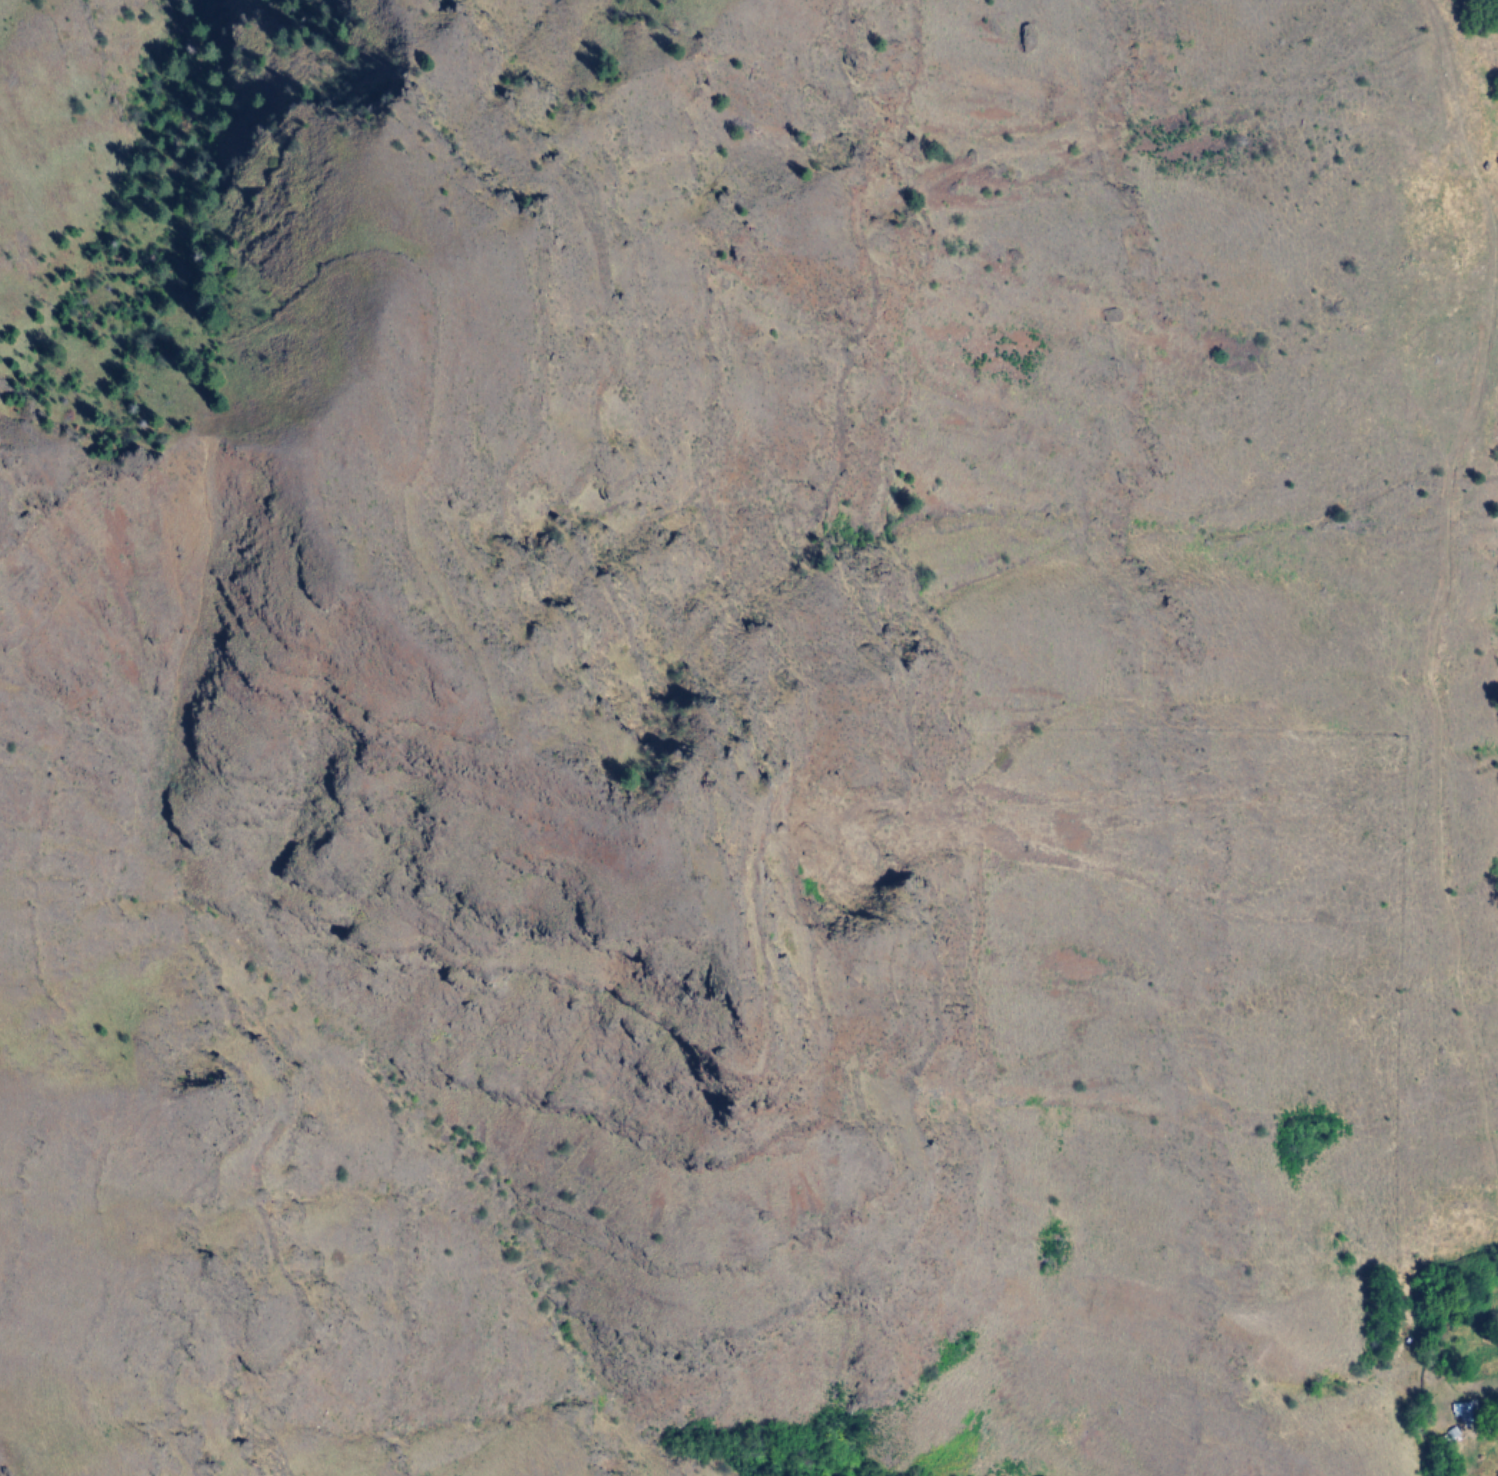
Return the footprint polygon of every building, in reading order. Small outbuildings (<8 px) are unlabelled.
[(1452,1404),(1452,1423),(1474,1423),(1474,1403),(1452,1404)]
